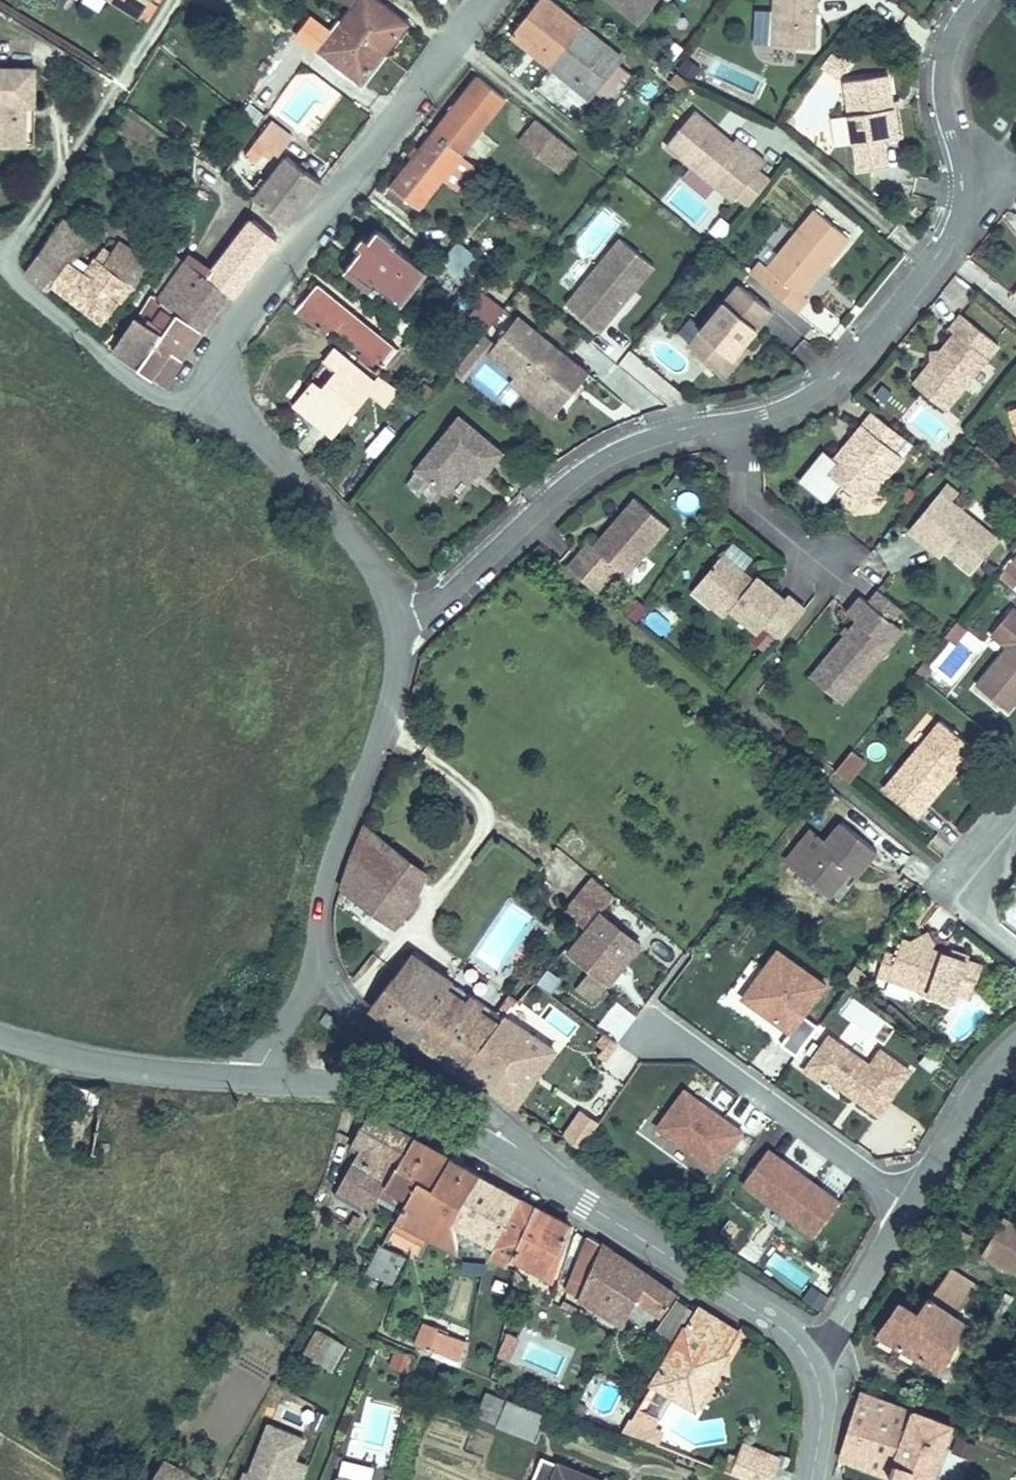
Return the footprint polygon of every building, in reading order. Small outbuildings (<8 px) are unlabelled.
[(141,20),(153,0),(110,0),(141,20)] [(342,21),(386,54),(410,23),(379,0),(342,0),(352,8),(342,21)] [(549,0),(540,0),(512,36),(565,79),(568,76),(576,82),(574,85),(589,98),(595,90),(601,83),(608,74),(621,57),(549,0)] [(656,0),(610,0),(638,23),(656,0)] [(772,46),(814,48),(817,0),(774,0),(772,46)] [(386,54),(342,21),(318,51),(362,85),(386,54)] [(839,80),(846,67),(827,57),(820,70),(839,80)] [(25,147),(26,116),(23,117),(23,106),(35,106),(35,69),(0,68),(0,147),(25,147)] [(690,82),(676,73),(671,81),(684,90),(690,82)] [(606,99),(619,83),(608,74),(601,83),(595,90),(606,99)] [(892,101),(888,74),(845,81),(859,171),(887,166),(883,141),(898,138),(893,108),(892,101)] [(576,82),(568,76),(565,79),(574,85),(576,82)] [(474,166),(460,155),(504,98),(479,78),(434,134),(392,188),(418,209),(442,178),(456,189),(474,166)] [(734,201),(765,162),(737,138),(733,143),(694,111),(666,145),(734,201)] [(247,153),(254,158),(261,148),(272,156),(275,152),(279,156),(293,137),(271,120),(257,139),(247,153)] [(570,146),(537,120),(520,143),(552,168),(570,146)] [(560,174),(578,152),(570,146),(552,168),(560,174)] [(255,199),(289,225),(322,183),(287,157),(267,183),(257,196),(255,198),(255,199)] [(196,158),(195,176),(209,186),(217,174),(196,158)] [(257,196),(267,183),(261,177),(250,191),(257,196)] [(802,295),(849,237),(815,210),(769,268),(761,262),(751,275),(797,312),(808,299),(802,295)] [(229,294),(229,295),(232,298),(277,238),(253,219),(213,271),(209,276),(208,278),(229,294)] [(26,271),(45,287),(50,290),(54,284),(103,322),(132,285),(126,280),(131,275),(140,282),(141,280),(151,264),(110,238),(85,275),(69,264),(87,239),(61,221),(26,271)] [(427,270),(395,246),(397,244),(378,229),(369,240),(363,236),(355,246),(360,250),(346,268),(377,291),(379,288),(401,304),(427,270)] [(632,293),(654,266),(621,238),(567,305),(600,332),(626,300),(624,298),(630,291),(632,293)] [(463,278),(478,259),(459,244),(443,262),(463,278)] [(155,293),(159,297),(185,260),(177,254),(155,288),(155,293)] [(201,271),(209,276),(213,271),(208,268),(192,256),(188,262),(201,271)] [(185,260),(159,297),(179,311),(204,330),(229,295),(229,294),(208,278),(209,276),(201,271),(188,262),(185,260)] [(145,282),(142,286),(155,293),(155,288),(145,282)] [(362,320),(318,284),(295,311),(325,334),(332,325),(350,339),(347,344),(353,349),(357,345),(383,367),(398,349),(362,320)] [(743,345),(772,311),(740,285),(689,346),(721,373),(743,345)] [(626,300),(632,293),(630,291),(624,298),(626,300)] [(482,305),(489,295),(483,292),(476,301),(482,305)] [(155,293),(141,315),(165,331),(179,311),(159,297),(155,293)] [(489,328),(505,308),(489,295),(482,305),(473,316),(489,328)] [(204,330),(179,311),(165,331),(162,334),(158,341),(183,360),(204,330)] [(946,410),(999,345),(962,314),(950,329),(956,333),(941,351),(942,360),(932,361),(914,384),(946,410)] [(589,374),(518,316),(494,346),(565,403),(589,374)] [(162,334),(136,318),(114,351),(138,368),(158,341),(162,334)] [(158,341),(138,368),(164,387),(183,360),(158,341)] [(725,376),(748,349),(743,345),(721,373),(725,376)] [(554,417),(565,403),(494,346),(488,353),(516,375),(510,381),(554,417)] [(333,436),(370,391),(385,403),(397,390),(368,366),(363,372),(334,349),(326,360),(339,370),(323,390),(314,382),(299,401),(324,421),(320,425),(333,436)] [(942,360),(941,351),(931,352),(932,361),(942,360)] [(324,421),(299,401),(295,405),(320,425),(324,421)] [(902,457),(894,450),(904,437),(873,412),(851,440),(855,442),(849,449),(845,446),(825,471),(865,503),(902,457)] [(503,452),(460,416),(417,468),(442,489),(464,463),(482,477),(503,452)] [(849,449),(855,442),(851,440),(845,446),(849,449)] [(446,493),(465,471),(478,482),(482,477),(464,463),(442,489),(446,493)] [(943,511),(951,501),(940,492),(932,502),(943,511)] [(626,575),(668,526),(636,498),(616,521),(619,523),(615,528),(612,526),(595,546),(590,542),(578,555),(606,579),(617,567),(626,575)] [(972,573),(999,540),(951,501),(943,511),(932,502),(909,530),(910,531),(922,541),(926,536),(946,552),(972,573)] [(946,552),(926,536),(922,541),(942,556),(946,552)] [(764,626),(785,600),(757,576),(750,584),(745,580),(749,577),(722,554),(703,578),(721,593),(712,605),(725,616),(731,610),(759,633),(764,626)] [(606,579),(578,555),(568,568),(597,591),(606,579)] [(1015,585),(1015,556),(998,577),(1013,589),(1015,585)] [(721,593),(703,578),(693,589),(712,605),(721,593)] [(901,609),(878,590),(868,602),(891,621),(901,609)] [(781,640),(805,610),(788,596),(785,600),(764,626),(781,640)] [(842,703),(889,646),(879,637),(891,621),(868,602),(861,596),(847,613),(857,621),(811,677),(842,703)] [(663,635),(673,623),(652,606),(642,619),(663,635)] [(1012,608),(991,634),(1008,647),(976,686),(1007,711),(1015,701),(1015,612),(1012,608)] [(889,646),(903,630),(891,621),(879,637),(889,646)] [(954,645),(967,629),(958,621),(945,637),(954,645)] [(925,681),(932,671),(922,663),(915,673),(925,681)] [(953,774),(948,771),(970,744),(941,720),(884,790),(917,817),(953,774)] [(953,774),(974,748),(970,744),(948,771),(953,774)] [(848,781),(865,761),(852,750),(835,771),(848,781)] [(857,877),(878,851),(877,851),(842,821),(825,842),(800,872),(799,873),(825,894),(846,868),(851,872),(857,877)] [(425,873),(364,829),(353,855),(415,901),(425,873)] [(800,872),(825,842),(813,831),(788,862),(800,872)] [(415,901),(353,855),(342,885),(374,908),(372,910),(395,926),(415,901)] [(830,898),(851,872),(846,868),(825,894),(830,898)] [(583,928),(614,895),(593,877),(565,910),(565,911),(583,928)] [(609,983),(639,946),(599,915),(568,954),(590,971),(607,985),(608,983),(609,983)] [(934,944),(928,932),(918,937),(926,953),(933,949),(934,944)] [(954,1002),(957,993),(961,982),(975,987),(983,965),(968,960),(969,957),(952,951),(950,955),(933,949),(926,953),(918,937),(910,942),(903,939),(897,956),(888,979),(954,1002)] [(830,979),(778,942),(741,994),(793,1031),(830,979)] [(888,979),(897,956),(885,952),(877,976),(888,979)] [(411,1037),(452,983),(411,955),(405,963),(399,959),(391,970),(396,974),(371,1006),(411,1037)] [(607,985),(590,971),(577,988),(594,1002),(607,985)] [(972,997),(975,987),(961,982),(957,993),(972,997)] [(461,1071),(505,1016),(517,1003),(508,996),(496,1013),(452,983),(411,1037),(461,1071)] [(846,998),(839,1013),(885,1037),(893,1022),(846,998)] [(329,1028),(335,1020),(327,1013),(320,1022),(329,1028)] [(516,1106),(555,1050),(505,1016),(461,1071),(516,1106)] [(880,1043),(869,1059),(829,1031),(803,1067),(819,1079),(822,1075),(879,1115),(914,1066),(880,1043)] [(745,1128),(681,1084),(652,1126),(716,1170),(745,1128)] [(580,1149),(601,1120),(581,1106),(560,1135),(580,1149)] [(433,1186),(450,1158),(415,1139),(400,1166),(398,1164),(387,1184),(409,1197),(419,1178),(433,1186)] [(362,1146),(354,1142),(351,1148),(358,1153),(362,1146)] [(842,1196),(771,1146),(743,1185),(814,1236),(842,1196)] [(454,1221),(461,1204),(480,1175),(468,1168),(450,1158),(433,1186),(419,1178),(409,1197),(400,1214),(398,1218),(428,1234),(457,1249),(458,1248),(454,1224),(454,1221)] [(494,1247),(521,1198),(480,1177),(481,1176),(480,1175),(461,1204),(454,1221),(454,1224),(494,1247)] [(400,1214),(409,1197),(387,1184),(377,1200),(400,1214)] [(554,1279),(572,1227),(535,1207),(521,1198),(494,1247),(491,1256),(508,1265),(512,1257),(554,1279)] [(358,1233),(365,1221),(355,1216),(348,1227),(357,1233),(358,1233)] [(428,1234),(398,1218),(392,1228),(422,1244),(428,1234)] [(1005,1219),(985,1253),(1015,1271),(1015,1225),(1005,1219)] [(967,1244),(971,1236),(961,1232),(957,1240),(967,1244)] [(676,1294),(631,1262),(626,1269),(620,1265),(625,1258),(603,1243),(592,1238),(578,1265),(573,1280),(586,1283),(579,1299),(582,1300),(582,1299),(600,1310),(599,1310),(603,1312),(603,1311),(619,1321),(619,1322),(622,1323),(637,1298),(662,1315),(676,1294)] [(389,1288),(404,1257),(381,1246),(368,1272),(386,1280),(383,1285),(389,1288)] [(626,1269),(631,1262),(625,1258),(620,1265),(626,1269)] [(483,1274),(483,1263),(464,1262),(462,1271),(472,1274),(483,1274)] [(525,1281),(517,1269),(516,1270),(515,1281),(522,1285),(525,1281)] [(941,1368),(964,1324),(956,1318),(963,1307),(978,1286),(951,1269),(938,1287),(919,1314),(901,1302),(879,1334),(941,1368)] [(674,1340),(693,1308),(678,1299),(657,1330),(673,1340),(674,1340)] [(123,1316),(100,1303),(96,1311),(119,1323),(123,1316)] [(695,1408),(739,1333),(698,1306),(697,1308),(677,1342),(654,1383),(674,1395),(695,1408)] [(968,1326),(976,1314),(963,1307),(956,1318),(964,1324),(968,1326)] [(457,1359),(463,1340),(438,1330),(439,1327),(424,1322),(423,1324),(425,1324),(417,1344),(457,1359)] [(509,1357),(519,1334),(506,1329),(496,1352),(509,1357)] [(331,1370),(346,1346),(319,1330),(306,1353),(313,1357),(312,1359),(331,1370)] [(408,1372),(413,1357),(395,1351),(390,1365),(408,1372)] [(661,1419),(674,1395),(654,1383),(639,1408),(658,1417),(661,1419)] [(838,1460),(897,1479),(931,1479),(952,1424),(952,1423),(914,1408),(914,1411),(860,1391),(838,1460)] [(547,1416),(487,1392),(477,1416),(483,1418),(484,1416),(489,1417),(488,1420),(498,1424),(498,1426),(537,1441),(547,1416)] [(638,1436),(651,1415),(657,1418),(658,1417),(639,1408),(638,1409),(632,1418),(630,1417),(623,1431),(638,1436)] [(656,1443),(662,1432),(652,1427),(657,1418),(651,1415),(638,1436),(656,1443)] [(239,1479),(301,1479),(308,1462),(296,1457),(305,1434),(264,1418),(239,1479)] [(779,1458),(744,1444),(739,1456),(730,1473),(747,1479),(770,1479),(779,1458)] [(730,1473),(739,1456),(730,1453),(722,1470),(730,1473)] [(542,1457),(533,1479),(598,1479),(542,1457)] [(165,1459),(152,1479),(201,1479),(165,1459)]
